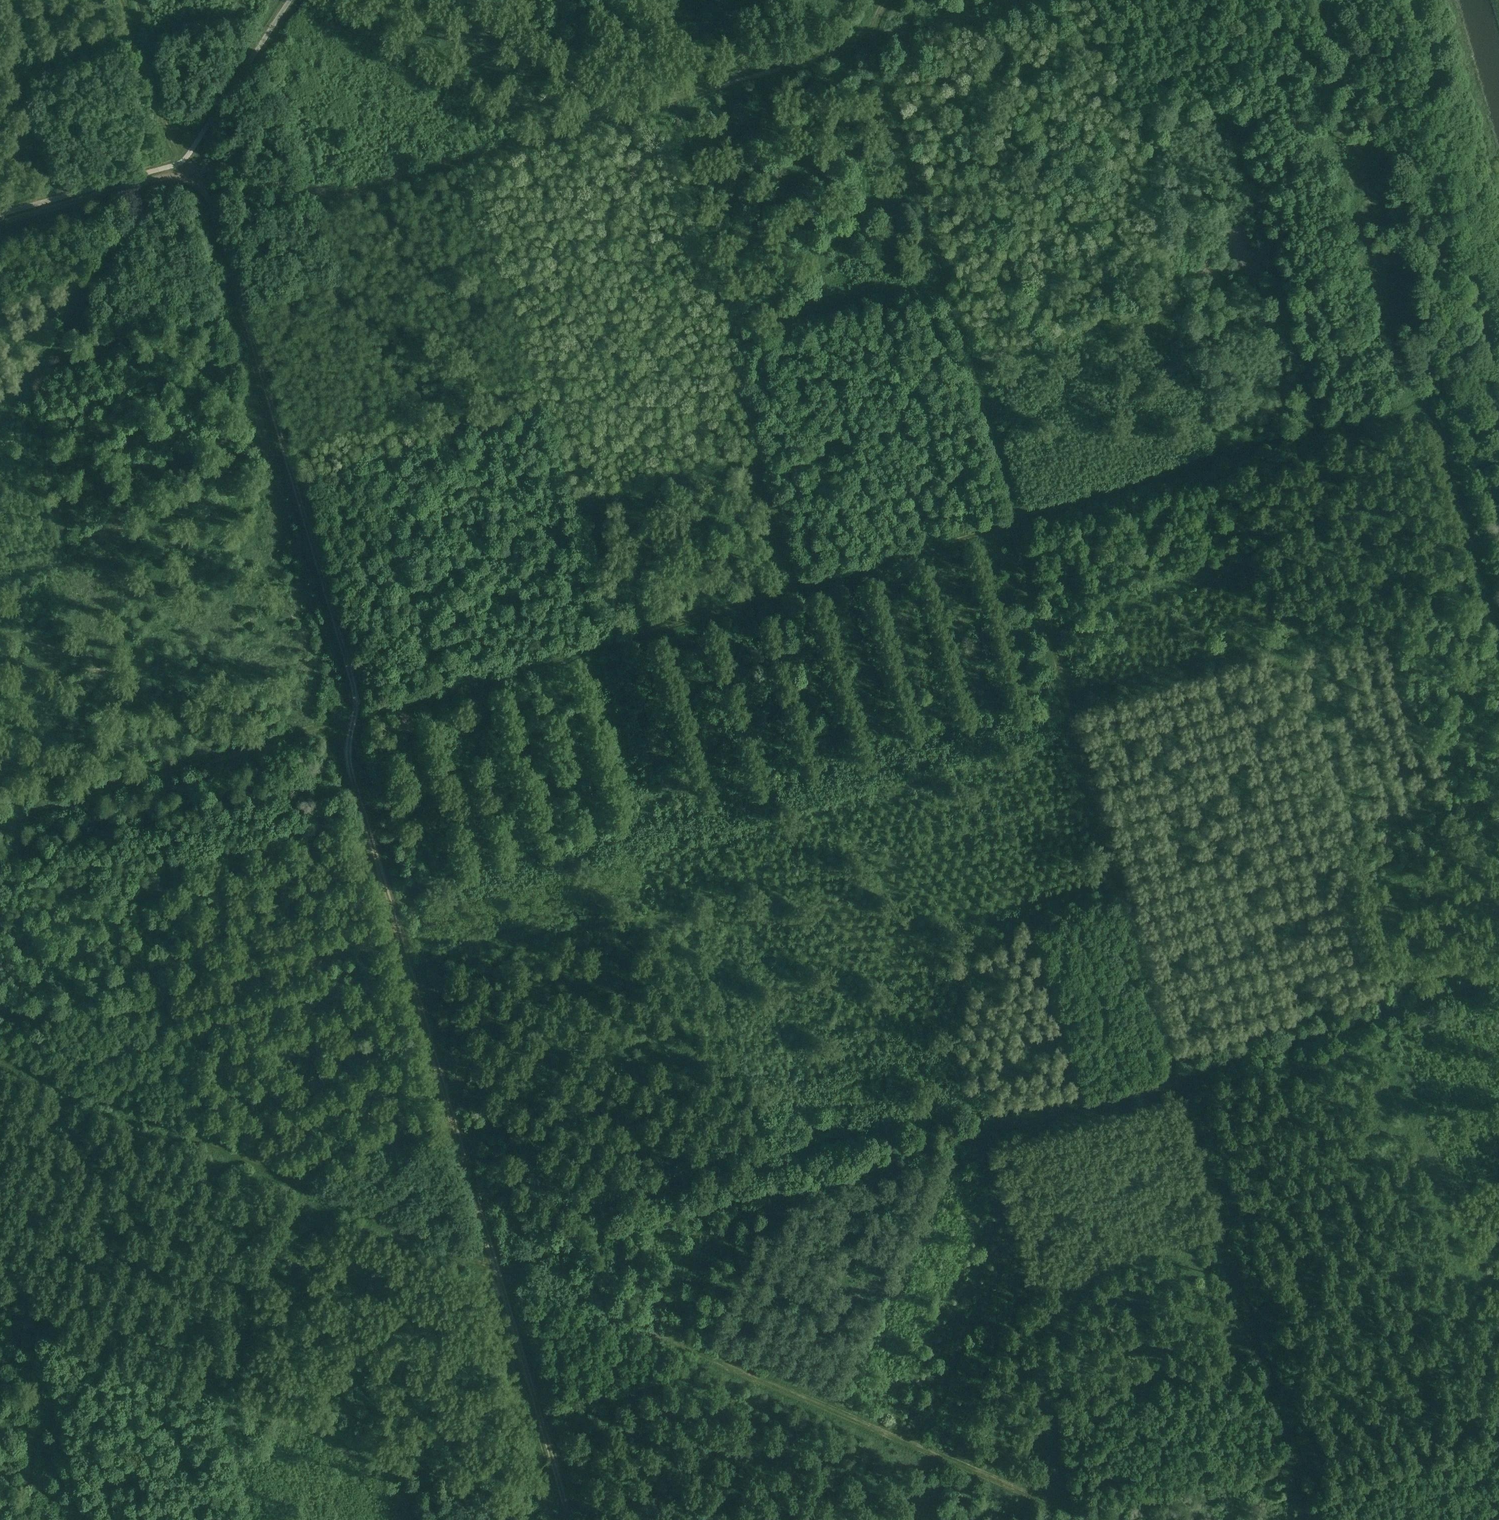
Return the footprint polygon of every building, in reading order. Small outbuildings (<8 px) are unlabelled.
[(131,161),(131,152),(118,153),(118,162),(131,161)] [(182,802),(181,794),(170,795),(171,804),(182,802)] [(1077,1503),(1080,1509),(1089,1504),(1087,1498),(1077,1503)] [(1099,1505),(1092,1508),(1097,1517),(1104,1513),(1099,1505)]
